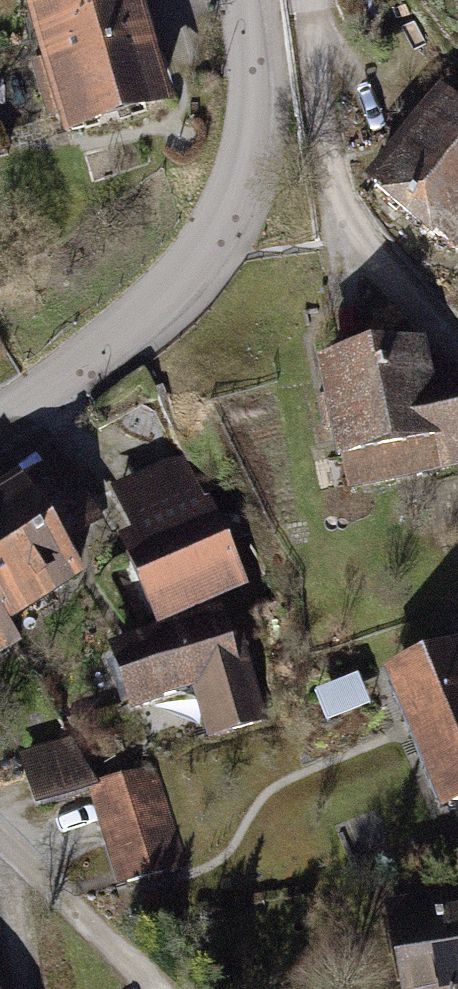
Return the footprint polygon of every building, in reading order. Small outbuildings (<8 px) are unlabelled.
[(100,144),(195,115),(160,0),(55,0),(100,144)] [(445,94),(375,186),(457,249),(457,104),(445,94)] [(340,366),(366,495),(457,477),(457,375),(452,376),(446,345),(340,366)] [(181,457),(115,489),(143,544),(125,553),(166,635),(250,593),(181,457)] [(62,469),(0,507),(0,670),(39,646),(29,630),(107,582),(79,537),(98,526),(62,469)] [(230,616),(117,654),(137,713),(195,693),(215,750),(270,732),(230,616)] [(404,673),(456,818),(457,817),(457,654),(404,673)] [(77,737),(19,760),(39,810),(88,790),(97,787),(77,737)] [(154,769),(88,790),(117,884),(183,864),(154,769)] [(397,909),(417,988),(457,988),(457,893),(397,909)]
